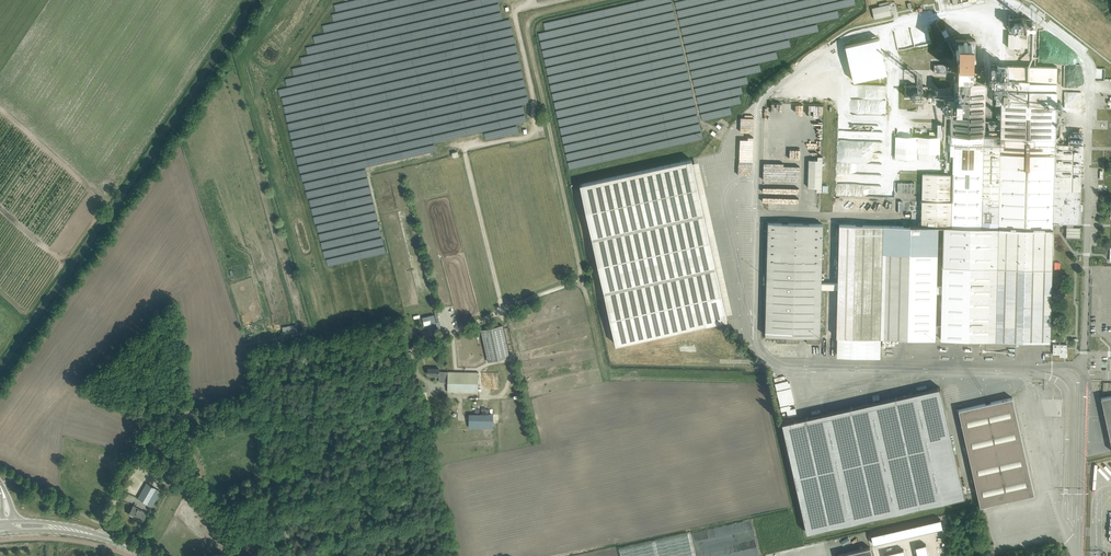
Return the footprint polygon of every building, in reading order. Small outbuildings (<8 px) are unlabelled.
[(1088,4),(1082,0),(1070,0),(1085,9),(1088,4)] [(872,8),(874,19),(891,15),(889,4),(888,4),(888,1),(879,4),(880,6),(872,8)] [(1029,47),(1030,34),(1009,33),(1009,47),(1017,47),(1017,52),(1021,52),(1021,47),(1029,47)] [(854,81),(889,74),(882,37),(847,45),(854,81)] [(910,226),(883,225),(839,224),(838,283),(821,283),(823,224),(768,223),(765,335),(765,338),(777,339),(777,342),(799,343),(799,336),(807,336),(806,343),(820,343),(820,336),(821,289),(838,289),(836,337),(837,337),(880,338),(935,339),(935,332),(941,332),(940,339),(1045,342),(1050,342),(1053,229),(1054,229),(1056,225),(1053,224),(1053,223),(1067,223),(1066,236),(1080,237),(1080,227),(1073,227),(1073,223),(1080,223),(1081,164),(1083,164),(1083,145),(1055,144),(1057,66),(997,65),(996,103),(1001,103),(1000,143),(997,142),(998,121),(989,121),(989,135),(984,135),(985,82),(973,82),(974,75),(972,75),(972,62),(975,62),(975,40),(955,39),(955,61),(958,61),(957,74),(965,75),(965,82),(955,82),(954,112),(951,112),(950,139),(948,139),(948,152),(950,152),(950,161),(953,161),(953,173),(952,173),(952,174),(922,174),(921,226),(911,226),(911,224),(910,224),(910,226)] [(947,72),(947,64),(934,63),(934,72),(947,72)] [(1106,78),(1106,71),(1098,70),(1098,78),(1106,78)] [(912,92),(912,101),(923,101),(923,102),(927,102),(928,87),(923,87),(923,92),(912,92)] [(838,151),(839,196),(874,195),(875,192),(876,192),(881,192),(881,183),(879,183),(878,181),(883,170),(882,153),(877,151),(877,149),(877,151),(857,152),(856,144),(855,144),(851,142),(850,144),(850,132),(843,133),(849,135),(848,138),(848,141),(845,139),(845,144),(846,144),(846,148),(844,148),(852,151),(838,151)] [(1079,141),(1080,132),(1073,132),(1072,137),(1069,137),(1069,141),(1079,141)] [(937,136),(895,136),(895,150),(937,149),(937,136)] [(727,320),(691,159),(580,184),(601,279),(616,344),(727,320)] [(822,160),(809,159),(808,187),(821,187),(822,165),(824,166),(824,163),(822,163),(822,160)] [(897,182),(897,192),(914,193),(914,183),(897,182)] [(436,323),(434,315),(423,317),(424,321),(431,319),(432,324),(436,323)] [(297,325),(283,328),(284,335),(298,332),(297,325)] [(509,357),(502,325),(481,330),(488,362),(509,357)] [(1053,344),(1053,354),(1063,354),(1063,356),(1066,356),(1067,344),(1053,344)] [(448,382),(448,372),(439,371),(439,368),(428,368),(428,375),(432,375),(432,376),(439,376),(439,382),(448,382)] [(478,392),(478,378),(479,372),(448,372),(448,382),(447,392),(478,392)] [(777,389),(791,387),(790,375),(775,377),(777,389)] [(964,497),(954,451),(940,387),(782,423),(807,532),(964,497)] [(1101,398),(1110,444),(1110,396),(1101,398)] [(432,412),(428,397),(421,399),(424,413),(432,412)] [(1034,494),(1024,451),(1012,397),(958,409),(980,506),(1034,494)] [(1051,401),(1051,414),(1062,414),(1062,401),(1051,401)] [(493,428),(493,414),(469,414),(469,428),(493,428)] [(176,471),(173,475),(177,478),(173,483),(174,483),(176,485),(183,476),(176,471)] [(148,504),(157,489),(146,483),(138,498),(148,504)] [(146,513),(133,505),(129,514),(136,518),(137,517),(142,520),(146,513)] [(621,555),(693,555),(688,533),(619,549),(621,555)] [(258,544),(254,538),(251,541),(246,544),(250,551),(255,548),(256,547),(255,546),(258,544)] [(993,544),(986,546),(988,555),(996,555),(993,544)] [(870,547),(838,555),(872,555),(870,547)]
